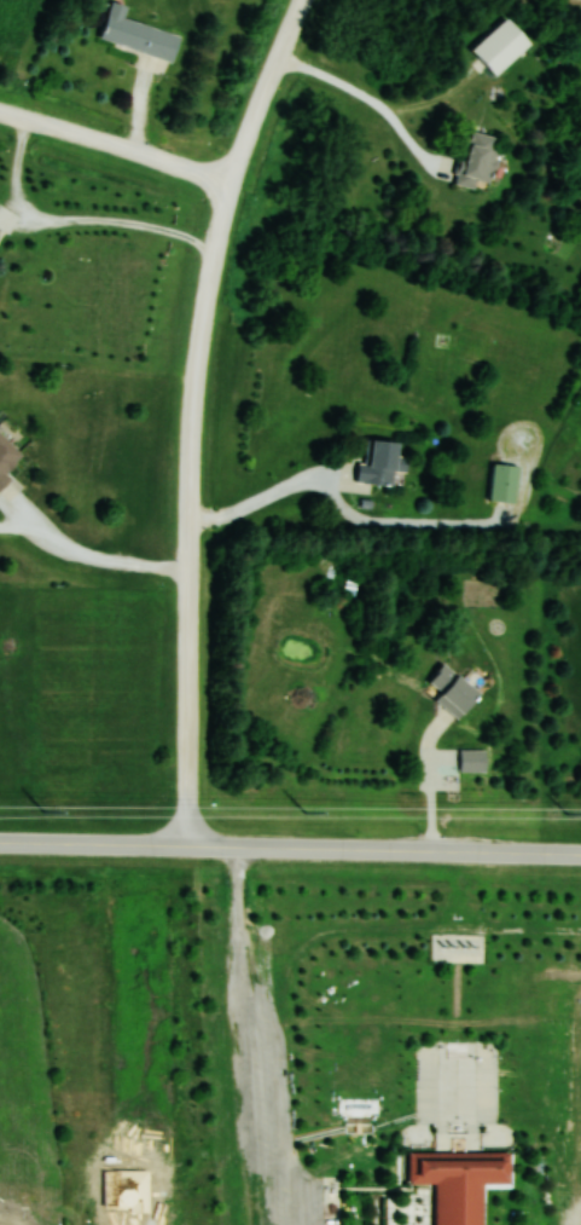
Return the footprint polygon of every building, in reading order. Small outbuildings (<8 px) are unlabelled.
[(121,17),(125,5),(109,1),(98,39),(171,60),(179,34),(121,17)] [(530,43),(507,17),(471,49),(495,75),(530,43)] [(475,188),(476,180),(493,183),(499,151),(492,150),(495,135),(466,130),(456,185),(475,188)] [(10,480),(4,473),(21,456),(0,435),(0,489),(10,480)] [(397,444),(367,441),(365,464),(357,464),(356,483),(393,486),(394,469),(405,469),(406,459),(396,458),(397,444)] [(490,503),(516,503),(516,466),(490,466),(490,503)] [(479,692),(443,664),(428,683),(441,692),(434,700),(458,719),(479,692)] [(486,750),(460,750),(459,771),(486,771),(486,750)] [(484,962),(484,934),(432,934),(432,962),(484,962)] [(483,1183),(483,1224),(434,1224),(434,1183),(406,1183),(406,1150),(509,1150),(509,1183),(483,1183)]
